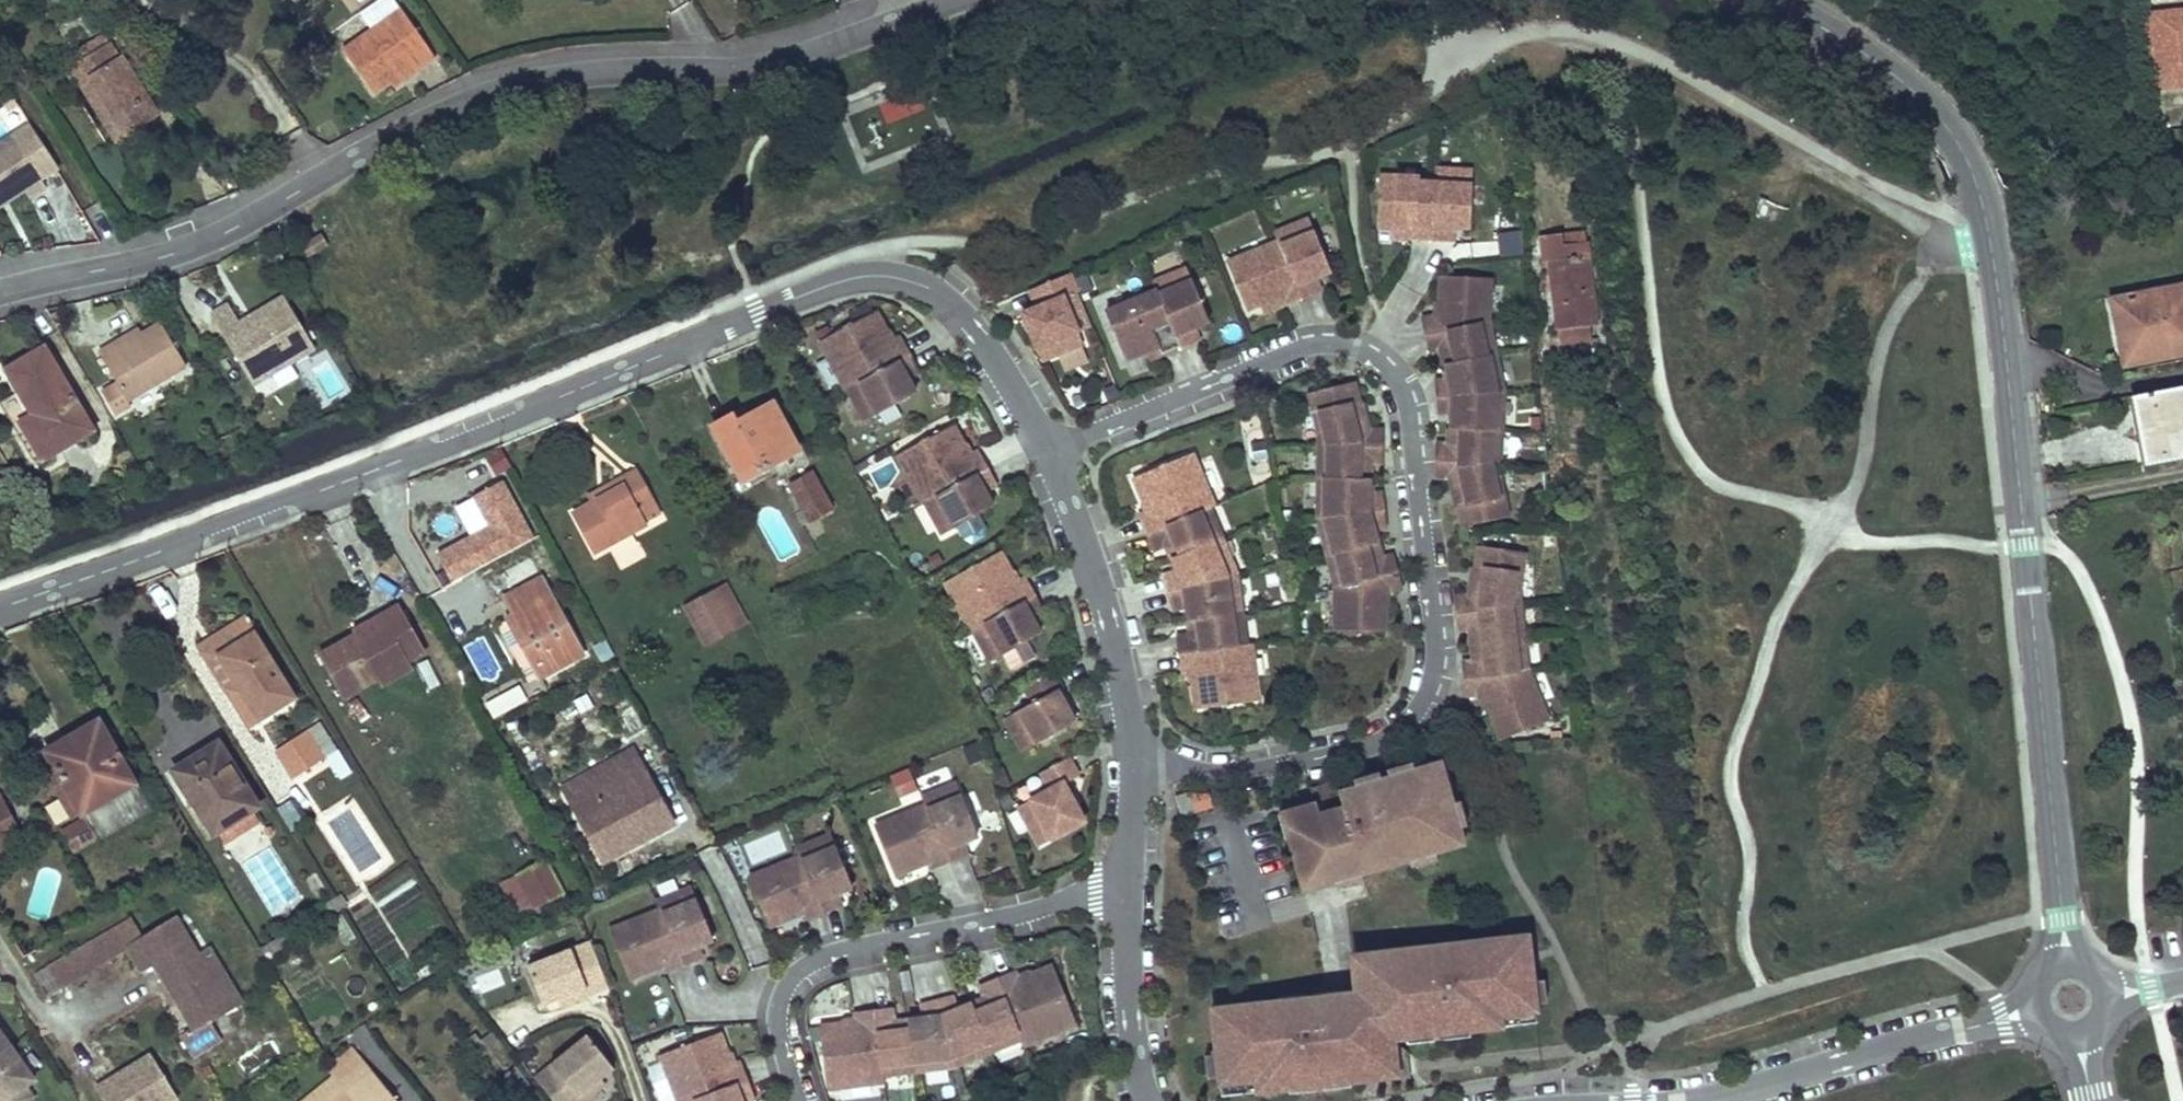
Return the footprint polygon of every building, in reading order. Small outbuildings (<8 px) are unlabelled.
[(361,18),(370,31),(399,11),(392,0),(387,0),(361,18)] [(370,31),(343,50),(374,94),(391,83),(415,66),(419,72),(434,62),(399,11),(370,31)] [(96,42),(78,53),(83,61),(79,63),(85,73),(127,139),(157,118),(110,46),(102,49),(96,42)] [(415,66),(391,83),(395,89),(419,72),(415,66)] [(85,73),(74,80),(117,145),(127,139),(85,73)] [(0,138),(0,190),(3,188),(7,195),(22,186),(27,193),(43,182),(9,132),(0,138)] [(1467,171),(1430,169),(1429,178),(1374,174),(1371,226),(1407,228),(1407,236),(1446,238),(1447,226),(1464,228),(1467,171)] [(51,240),(85,227),(67,180),(33,193),(51,240)] [(1304,221),(1270,236),(1273,243),(1223,265),(1243,312),(1257,306),(1276,298),(1279,306),(1315,290),(1311,279),(1326,272),(1304,221)] [(315,230),(295,243),(303,255),(324,242),(315,230)] [(1563,235),(1541,237),(1543,262),(1548,263),(1557,346),(1590,343),(1589,324),(1595,323),(1585,242),(1564,243),(1563,235)] [(1186,270),(1152,284),(1156,292),(1105,313),(1125,360),(1139,354),(1158,347),(1161,354),(1197,339),(1194,332),(1210,325),(1186,270)] [(1074,293),(1066,275),(1037,288),(1042,300),(1031,304),(1017,310),(1039,362),(1079,345),(1060,299),(1074,293)] [(1490,279),(1440,277),(1438,316),(1423,319),(1429,352),(1441,350),(1446,381),(1436,381),(1437,413),(1448,413),(1447,444),(1436,444),(1436,478),(1451,479),(1462,527),(1508,518),(1498,476),(1504,393),(1486,312),(1488,311),(1490,279)] [(1037,288),(1026,292),(1031,304),(1042,300),(1037,288)] [(2113,301),(2116,323),(2121,322),(2128,358),(2168,351),(2170,355),(2182,352),(2182,288),(2113,301)] [(208,309),(245,372),(260,363),(265,372),(310,345),(278,292),(248,311),(252,318),(238,327),(233,319),(222,300),(208,309)] [(1276,298),(1257,306),(1261,314),(1279,306),(1276,298)] [(878,310),(822,340),(849,389),(851,387),(868,418),(917,392),(910,378),(921,372),(902,337),(895,341),(878,310)] [(233,319),(238,327),(252,318),(248,311),(233,319)] [(121,397),(179,363),(154,321),(136,331),(112,345),(108,339),(93,348),(121,397)] [(132,324),(108,339),(112,345),(136,331),(132,324)] [(37,345),(0,366),(13,388),(0,396),(0,410),(30,461),(86,429),(37,345)] [(1158,347),(1139,354),(1142,362),(1161,354),(1158,347)] [(251,381),(265,372),(260,363),(245,372),(251,381)] [(1332,632),(1383,632),(1383,593),(1397,589),(1389,556),(1379,558),(1371,528),(1385,526),(1381,495),(1367,495),(1368,464),(1379,465),(1380,431),(1364,430),(1353,382),(1308,393),(1317,433),(1316,518),(1335,599),(1333,600),(1332,632)] [(2137,397),(2149,465),(2182,459),(2182,406),(2180,389),(2137,397)] [(737,413),(714,424),(743,478),(798,450),(772,401),(740,418),(737,413)] [(954,423),(898,454),(925,502),(927,501),(944,531),(994,504),(986,490),(997,485),(977,450),(971,454),(954,423)] [(1195,451),(1135,476),(1150,510),(1143,513),(1157,548),(1168,543),(1179,570),(1167,573),(1175,608),(1187,606),(1189,633),(1177,635),(1183,673),(1190,671),(1195,708),(1259,699),(1255,675),(1248,676),(1246,658),(1253,657),(1251,642),(1244,643),(1236,573),(1211,507),(1217,505),(1211,491),(1205,493),(1198,476),(1204,474),(1195,451)] [(1210,490),(1224,487),(1220,466),(1205,469),(1210,490)] [(622,482),(573,507),(594,549),(644,522),(637,509),(652,501),(634,468),(618,476),(622,482)] [(808,471),(790,480),(793,488),(812,478),(808,471)] [(443,581),(533,540),(504,477),(453,500),(468,533),(429,550),(443,581)] [(809,518),(829,508),(814,478),(812,478),(793,488),(804,508),(794,513),(799,521),(808,517),(809,518)] [(1525,555),(1479,546),(1471,594),(1457,596),(1462,629),(1472,628),(1476,660),(1465,661),(1468,695),(1483,693),(1499,740),(1547,724),(1534,684),(1531,684),(1517,596),(1525,555)] [(1000,550),(945,581),(971,629),(974,628),(991,658),(1040,631),(1032,617),(1043,612),(1024,577),(1017,581),(1000,550)] [(530,554),(500,570),(508,587),(539,570),(530,554)] [(542,577),(504,596),(512,612),(503,616),(504,620),(497,624),(527,679),(534,675),(537,677),(582,653),(542,577)] [(727,580),(713,588),(733,626),(748,618),(727,580)] [(688,601),(708,639),(733,626),(713,588),(688,601)] [(395,605),(378,615),(383,624),(323,658),(344,693),(380,673),(383,678),(407,665),(403,659),(421,649),(395,605)] [(354,631),(319,651),(323,658),(383,624),(378,615),(352,629),(354,631)] [(223,693),(230,688),(236,684),(220,655),(254,636),(251,631),(254,630),(246,618),(195,650),(223,693)] [(230,688),(250,722),(293,696),(254,636),(220,655),(236,684),(230,688)] [(1053,672),(1025,687),(1032,703),(1016,711),(1033,744),(1074,722),(1057,691),(1062,688),(1053,672)] [(520,685),(484,700),(491,717),(527,702),(520,685)] [(76,734),(46,750),(58,772),(82,814),(85,818),(66,829),(77,848),(146,807),(99,727),(79,737),(76,734)] [(304,733),(275,750),(292,777),(317,761),(309,749),(312,747),(304,733)] [(215,743),(173,769),(212,831),(248,808),(254,804),(215,743)] [(629,751),(642,774),(644,772),(632,749),(629,751)] [(588,837),(602,863),(668,826),(672,824),(644,772),(642,774),(629,751),(561,788),(574,812),(588,837)] [(1066,759),(1040,773),(1048,789),(1017,806),(1037,845),(1081,822),(1061,784),(1076,777),(1066,759)] [(1464,845),(1440,763),(1337,793),(1341,808),(1317,815),(1314,805),(1286,813),(1293,836),(1287,838),(1303,892),(1464,845)] [(907,766),(888,775),(898,796),(917,787),(907,766)] [(58,772),(47,779),(71,820),(82,814),(58,772)] [(977,835),(955,782),(920,796),(924,805),(873,825),(893,873),(926,860),(929,867),(966,852),(961,841),(977,835)] [(1187,791),(1174,795),(1180,816),(1193,812),(1187,791)] [(1193,809),(1211,808),(1210,791),(1192,792),(1193,809)] [(25,843),(0,795),(0,856),(25,843)] [(258,824),(248,808),(212,831),(222,846),(258,824)] [(777,831),(746,844),(754,861),(784,848),(777,831)] [(851,886),(829,834),(794,848),(798,856),(747,877),(767,924),(800,911),(803,919),(840,904),(835,893),(851,886)] [(545,860),(514,877),(531,908),(561,891),(545,860)] [(701,957),(696,946),(712,939),(690,887),(655,901),(659,909),(608,930),(628,978),(661,964),(664,972),(701,957)] [(561,891),(531,908),(538,921),(568,904),(561,891)] [(131,917),(51,963),(64,985),(128,948),(140,968),(157,959),(194,1024),(239,998),(212,951),(199,958),(174,916),(142,935),(131,917)] [(1535,1022),(1529,964),(1525,936),(1365,954),(1366,959),(1350,961),(1353,983),(1333,985),(1334,995),(1210,1009),(1219,1096),(1380,1078),(1379,1071),(1394,1070),(1390,1039),(1535,1022)] [(523,963),(539,1003),(556,998),(582,987),(585,994),(605,986),(587,939),(523,963)] [(1075,1024),(1051,965),(1017,978),(1014,972),(979,986),(984,997),(957,1008),(953,996),(919,1005),(921,1017),(893,1021),(891,1009),(854,1014),(855,1021),(818,1026),(827,1090),(851,1086),(850,1079),(868,1077),(869,1084),(883,1082),(883,1075),(953,1066),(1019,1039),(1022,1046),(1036,1040),(1034,1034),(1050,1027),(1053,1033),(1075,1024)] [(556,998),(558,1004),(585,994),(582,987),(556,998)] [(718,1031),(658,1054),(667,1077),(674,1074),(679,1089),(672,1092),(676,1100),(743,1100),(752,1097),(737,1061),(731,1063),(718,1031)] [(553,1100),(580,1100),(575,1095),(597,1077),(611,1066),(584,1032),(531,1074),(553,1100)] [(30,1097),(22,1086),(31,1080),(0,1036),(0,1100),(29,1100),(30,1097)] [(157,1053),(97,1078),(107,1100),(177,1100),(157,1053)] [(498,1080),(514,1100),(518,1100),(532,1089),(515,1067),(498,1080)] [(333,1100),(389,1100),(393,1098),(370,1071),(333,1100)] [(575,1095),(580,1100),(602,1083),(597,1077),(575,1095)]
